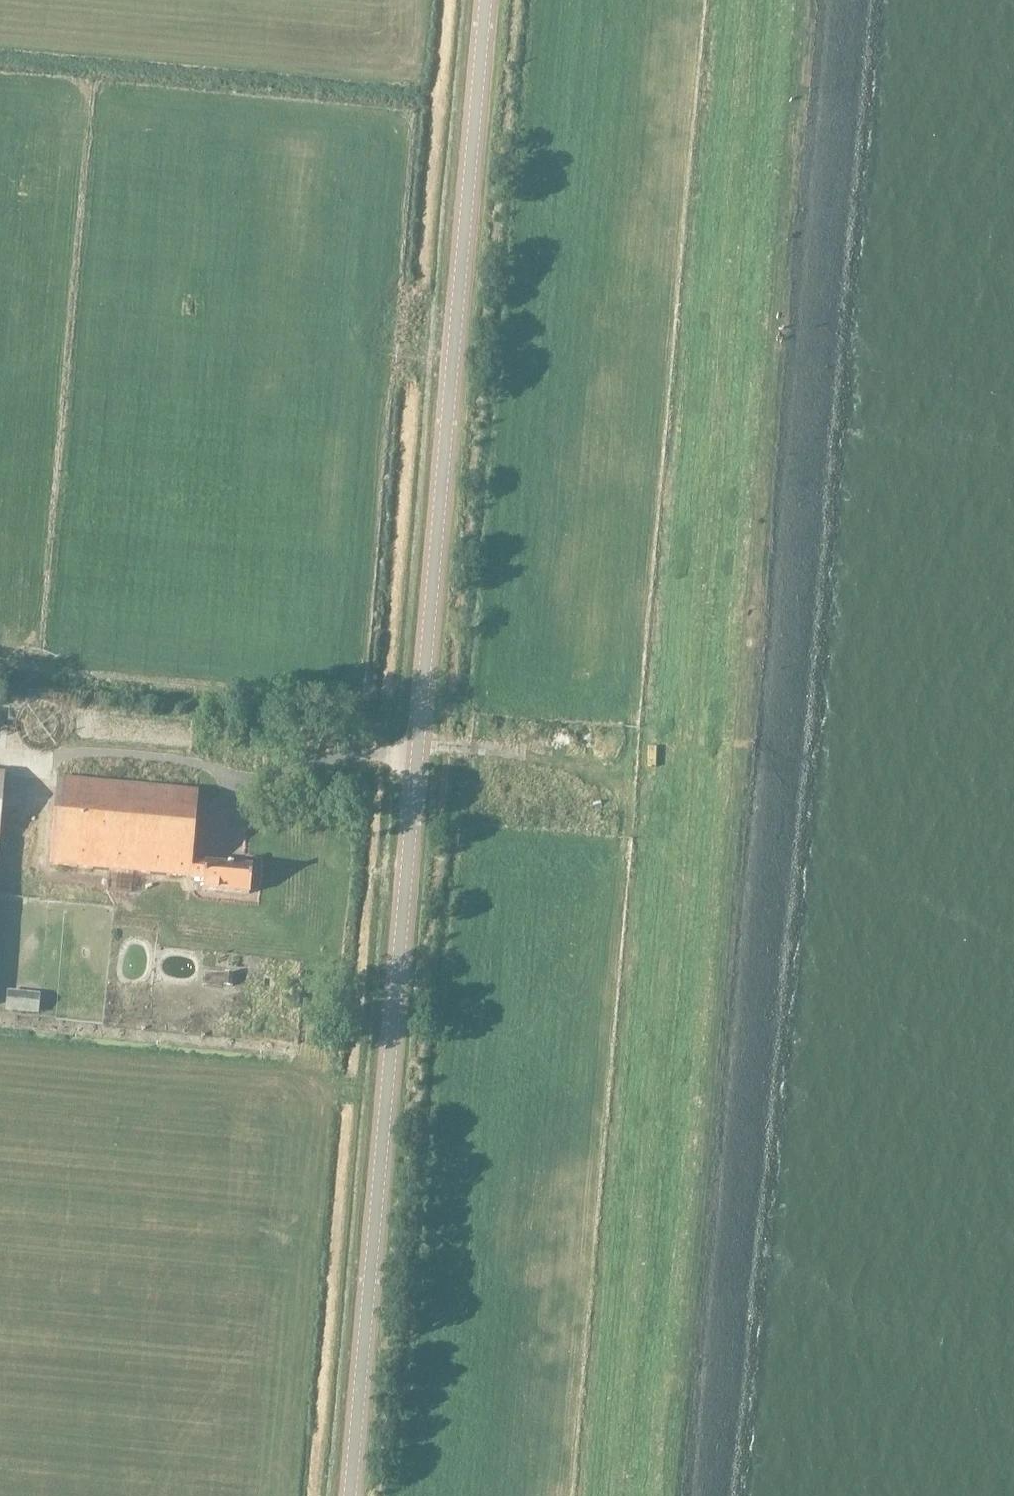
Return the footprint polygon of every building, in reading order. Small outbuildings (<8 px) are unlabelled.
[(634,743),(634,761),(643,761),(643,743),(634,743)] [(193,859),(197,790),(60,779),(60,813),(50,812),(48,865),(203,879),(202,890),(249,893),(251,866),(193,859)] [(7,993),(5,1011),(36,1014),(38,996),(7,993)]
